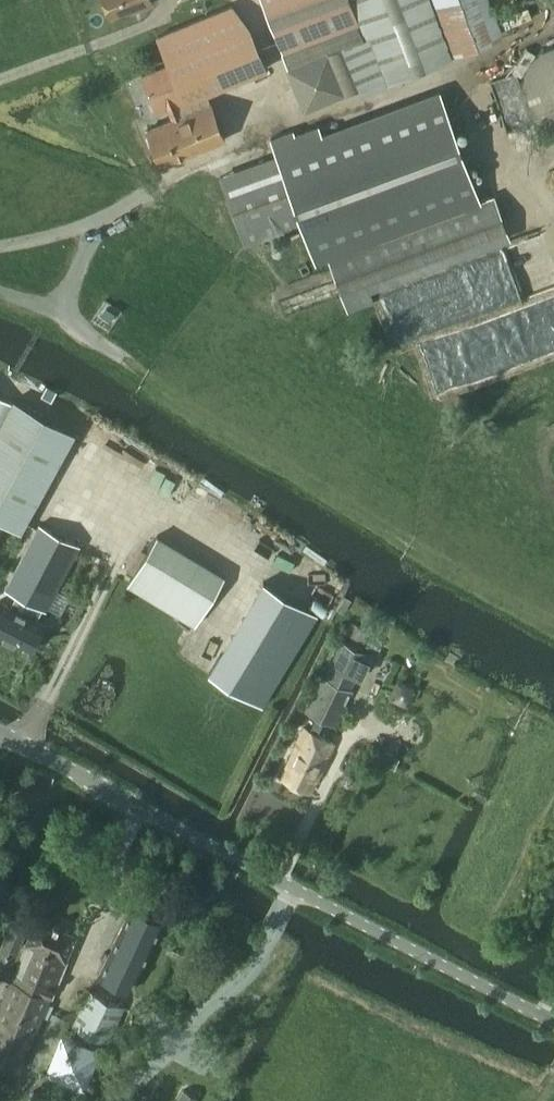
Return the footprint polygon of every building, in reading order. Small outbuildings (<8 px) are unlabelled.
[(112,14),(137,5),(138,8),(154,2),(153,0),(106,0),(112,14)] [(278,38),(356,9),(366,35),(344,44),(361,89),(388,79),(387,75),(503,32),(491,0),(264,0),(278,38)] [(174,67),(147,78),(159,106),(160,107),(161,108),(163,108),(164,108),(169,106),(174,118),(149,128),(163,164),(226,138),(212,102),(202,106),(197,95),(269,65),(254,29),(236,8),(162,38),(174,67)] [(529,112),(532,115),(534,118),(537,120),(540,123),(544,125),(547,127),(551,128),(553,129),(553,44),(551,45),(547,46),(544,48),(541,50),(537,52),(535,55),(532,58),(530,61),(527,64),(526,68),(524,71),(523,75),(522,79),(522,82),(521,86),(522,90),(522,94),(523,98),(524,102),(526,105),(527,109),(529,112)] [(331,256),(350,308),(373,299),(369,287),(509,235),(494,194),(481,199),(441,91),(277,151),(278,155),(221,176),(245,241),(302,220),(317,261),(331,256)] [(47,388),(41,399),(51,404),(57,394),(47,388)] [(12,397),(0,391),(0,511),(22,523),(74,428),(13,394),(12,397)] [(1,599),(0,600),(0,633),(31,649),(45,622),(32,616),(38,604),(48,609),(81,545),(40,523),(7,587),(18,593),(12,605),(1,599)] [(129,583),(196,624),(223,579),(156,538),(129,583)] [(271,593),(217,683),(259,708),(313,618),(271,593)] [(346,630),(362,639),(368,630),(351,621),(346,630)] [(305,728),(282,776),(311,791),(335,743),(316,734),(324,717),(337,723),(353,690),(349,688),(367,652),(343,641),(326,676),(323,675),(307,709),(318,714),(310,731),(305,728)] [(387,752),(382,762),(395,768),(400,758),(387,752)] [(99,975),(132,991),(165,921),(133,906),(99,975)] [(20,943),(28,924),(13,918),(0,948),(0,974),(12,979),(0,1007),(0,1062),(21,1070),(49,999),(77,933),(38,916),(25,945),(20,943)] [(73,1026),(108,1042),(125,1006),(90,990),(73,1026)] [(30,1100),(60,1100),(35,1090),(30,1100)] [(178,1100),(196,1100),(197,1098),(184,1090),(178,1100)]
